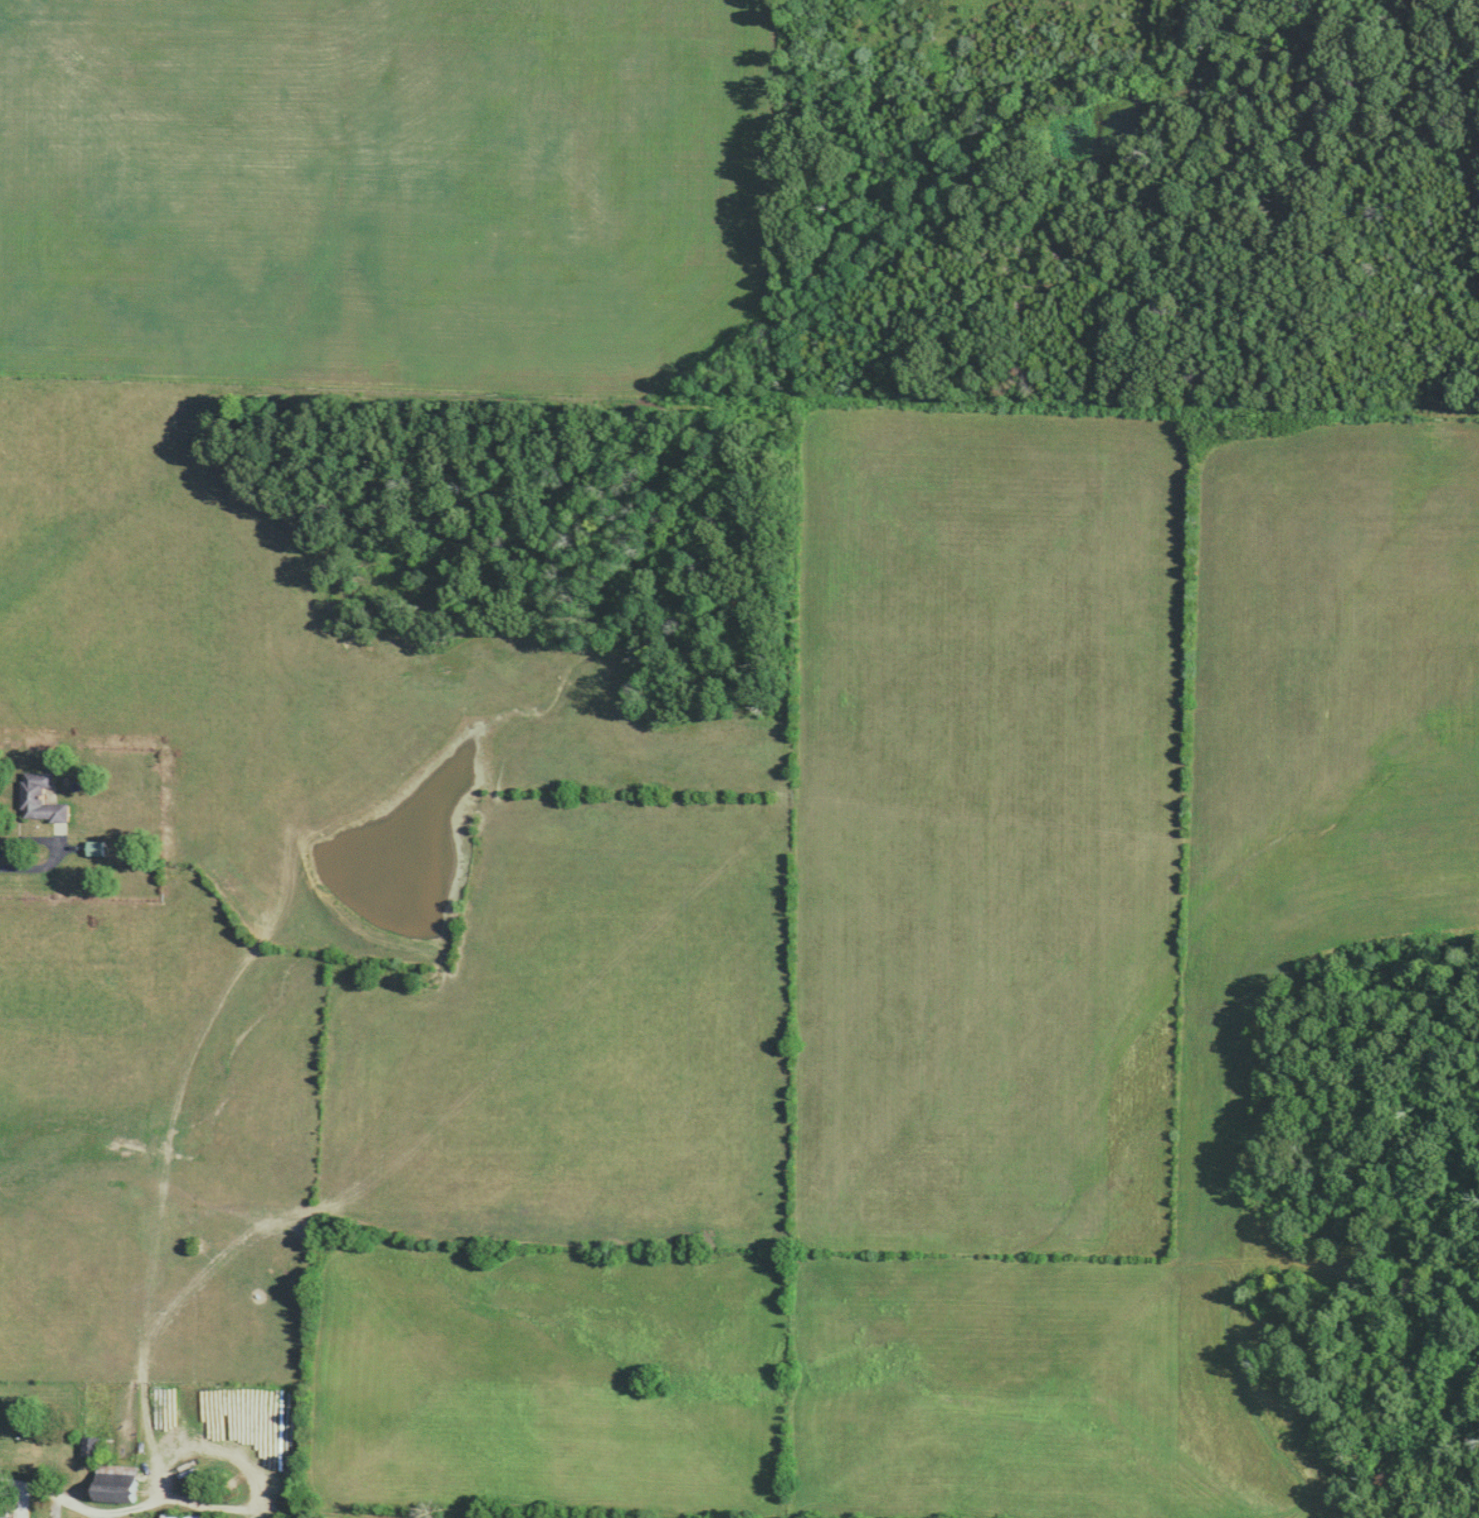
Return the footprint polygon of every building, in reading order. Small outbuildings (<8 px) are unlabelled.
[(72,804),(46,804),(46,786),(56,786),(56,773),(26,772),(26,820),(72,820),(72,804)] [(107,856),(107,841),(91,841),(91,856),(107,856)] [(82,1458),(99,1458),(99,1438),(82,1438),(82,1458)] [(138,1467),(98,1465),(98,1476),(126,1477),(126,1485),(98,1485),(97,1500),(137,1502),(138,1467)] [(9,1509),(0,1509),(0,1517),(9,1517),(9,1509)]
